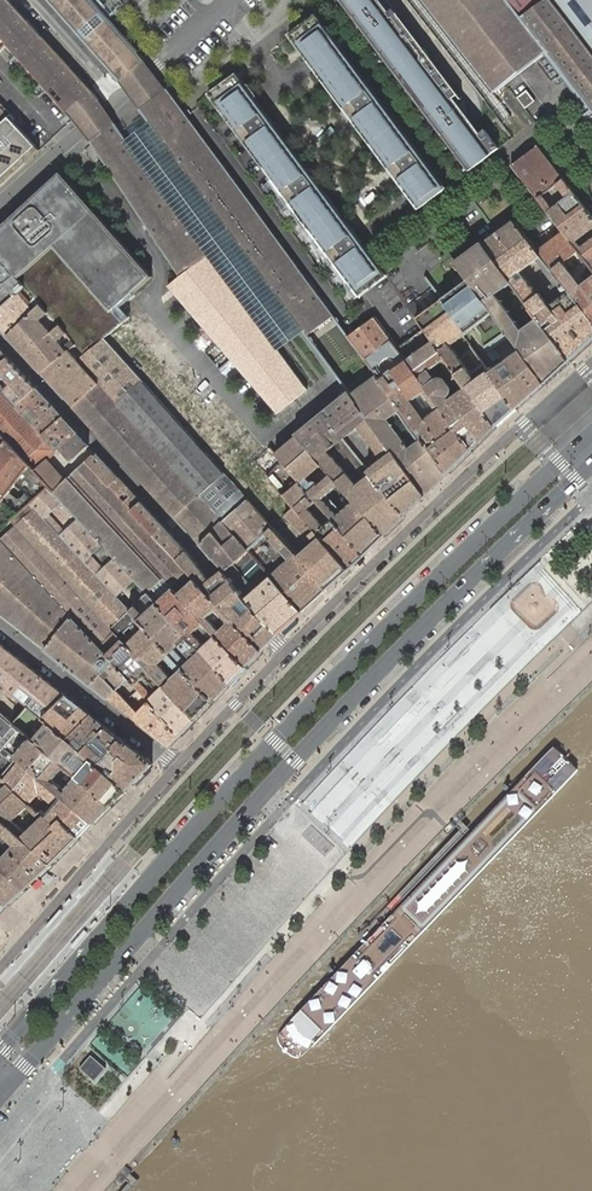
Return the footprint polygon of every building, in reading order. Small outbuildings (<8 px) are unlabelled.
[(7,43),(67,111),(90,90),(9,0),(0,0),(0,36),(7,43)] [(108,67),(114,73),(119,80),(142,59),(137,52),(110,22),(109,21),(108,20),(100,11),(91,0),(49,0),(108,67)] [(100,11),(104,7),(97,0),(91,0),(100,11)] [(100,11),(108,20),(109,19),(131,0),(112,0),(104,7),(100,11)] [(452,150),(469,172),(473,168),(498,149),(499,148),(484,130),(480,133),(470,120),(459,105),(464,102),(394,8),(390,12),(381,0),(342,0),(452,150)] [(496,91),(497,90),(547,51),(522,18),(508,0),(426,0),(496,91)] [(522,18),(545,0),(508,0),(522,18)] [(550,0),(545,0),(522,18),(547,51),(548,52),(591,108),(591,55),(550,0)] [(591,55),(591,0),(550,0),(591,55)] [(314,17),(290,35),(420,209),(444,191),(435,180),(314,17)] [(136,103),(139,107),(165,88),(162,84),(152,71),(143,60),(120,81),(127,91),(136,103)] [(236,75),(210,94),(360,296),(387,276),(263,111),(247,88),(236,75)] [(165,88),(139,107),(141,109),(166,89),(165,88)] [(166,89),(141,109),(274,290),(304,331),(308,336),(335,316),(300,272),(184,114),(166,89)] [(528,90),(518,97),(526,108),(536,101),(528,90)] [(96,97),(90,91),(68,112),(74,118),(97,99),(96,97)] [(84,130),(91,141),(114,122),(105,111),(97,99),(74,118),(84,130)] [(9,118),(0,108),(0,126),(9,118)] [(117,126),(130,146),(180,218),(278,351),(295,338),(304,331),(274,290),(220,217),(141,109),(126,124),(117,126)] [(37,144),(12,115),(9,118),(0,126),(0,178),(37,144)] [(306,389),(278,351),(180,218),(130,146),(117,126),(115,124),(114,123),(114,122),(91,141),(96,148),(106,162),(114,175),(154,236),(181,276),(169,286),(248,379),(277,412),(306,389)] [(0,178),(0,186),(40,148),(37,144),(0,178)] [(574,192),(538,146),(512,166),(547,211),(564,233),(591,268),(591,215),(574,192)] [(0,228),(0,309),(20,291),(25,286),(28,289),(41,304),(48,311),(56,320),(60,324),(67,333),(72,340),(76,344),(85,355),(105,339),(123,323),(112,310),(118,305),(132,293),(133,295),(152,278),(62,171),(28,202),(0,228)] [(530,307),(539,320),(569,360),(585,346),(591,339),(591,320),(585,311),(570,292),(557,277),(541,256),(537,253),(514,222),(508,225),(487,240),(517,280),(526,302),(530,307)] [(564,233),(537,253),(541,256),(557,277),(570,292),(585,311),(591,320),(591,268),(564,233)] [(539,320),(530,307),(526,302),(517,280),(487,240),(457,262),(472,279),(493,312),(499,322),(519,348),(545,383),(569,360),(539,320)] [(472,279),(446,298),(471,330),(477,324),(483,319),(493,312),(472,279)] [(41,304),(28,289),(25,286),(20,291),(0,309),(0,328),(8,336),(41,304)] [(424,329),(440,351),(450,344),(463,335),(471,330),(446,298),(416,318),(424,329)] [(52,331),(60,324),(56,320),(48,311),(41,304),(8,336),(25,355),(52,331)] [(118,305),(112,310),(123,323),(130,318),(129,317),(118,305)] [(374,317),(348,337),(372,369),(376,375),(449,473),(472,449),(441,408),(397,348),(374,317)] [(68,351),(69,350),(76,344),(72,340),(67,333),(60,324),(52,331),(25,355),(41,373),(68,351)] [(445,358),(440,351),(424,329),(397,348),(441,408),(472,449),(484,438),(496,426),(468,388),(445,358)] [(271,576),(302,612),(327,590),(301,559),(290,547),(275,530),(273,528),(248,500),(225,474),(143,382),(105,339),(85,355),(78,360),(99,382),(118,404),(198,494),(200,495),(223,521),(224,522),(234,534),(248,550),(249,550),(253,555),(271,576)] [(78,360),(85,355),(76,344),(69,350),(78,360)] [(472,373),(450,344),(440,351),(445,358),(468,388),(496,426),(506,417),(516,408),(489,370),(484,364),(472,373)] [(532,394),(545,383),(519,348),(489,370),(516,408),(524,401),(532,394)] [(0,349),(0,365),(8,358),(0,349)] [(53,381),(78,360),(69,350),(68,351),(41,373),(53,385),(53,381)] [(8,358),(0,365),(0,388),(16,406),(35,387),(8,358)] [(73,407),(99,382),(78,360),(53,381),(53,385),(73,407)] [(351,394),(425,495),(449,473),(376,375),(351,394)] [(175,516),(198,494),(118,404),(99,382),(73,407),(90,425),(158,498),(175,516)] [(63,417),(35,387),(16,406),(44,435),(63,417)] [(0,388),(0,434),(7,441),(25,461),(30,466),(34,471),(49,487),(53,492),(65,482),(46,462),(58,450),(48,440),(44,435),(16,406),(0,388)] [(340,396),(323,411),(343,438),(348,444),(357,456),(371,444),(375,449),(360,460),(405,515),(419,500),(425,495),(351,394),(347,390),(340,396)] [(323,411),(297,435),(298,437),(384,536),(405,515),(360,460),(357,456),(348,444),(333,456),(328,450),(343,438),(323,411)] [(77,433),(63,417),(44,435),(48,440),(58,450),(60,448),(77,433)] [(88,444),(77,433),(60,448),(71,460),(88,444)] [(284,462),(364,555),(384,536),(298,437),(277,455),(284,462)] [(348,444),(343,438),(328,450),(333,456),(348,444)] [(49,487),(34,471),(30,466),(25,461),(7,441),(0,450),(0,532),(12,521),(30,505),(49,487)] [(371,444),(357,456),(360,460),(375,449),(371,444)] [(119,477),(96,453),(87,461),(109,486),(119,477)] [(109,486),(87,461),(71,477),(167,580),(174,588),(176,589),(181,595),(208,624),(219,636),(247,667),(262,650),(203,586),(197,580),(190,573),(178,560),(155,535),(132,511),(109,486)] [(295,508),(349,570),(364,555),(284,462),(267,476),(295,508)] [(71,477),(65,482),(53,492),(135,579),(150,595),(167,580),(71,477)] [(142,502),(119,477),(109,486),(132,511),(142,502)] [(135,579),(53,492),(49,487),(30,505),(116,597),(130,612),(138,620),(145,628),(170,655),(183,669),(213,701),(231,683),(159,605),(157,603),(150,595),(135,579)] [(213,532),(224,522),(223,521),(200,495),(198,494),(175,516),(200,544),(213,532)] [(164,526),(142,502),(132,511),(155,535),(164,526)] [(165,687),(196,720),(213,701),(183,669),(170,655),(145,628),(138,620),(130,612),(116,597),(30,505),(12,521),(16,526),(112,629),(115,632),(122,640),(127,646),(164,686),(165,687)] [(349,570),(295,508),(286,515),(314,547),(301,559),(327,590),(349,570)] [(200,544),(224,569),(225,571),(248,550),(234,534),(224,522),(213,532),(200,544)] [(100,647),(115,632),(112,629),(16,526),(1,541),(0,542),(0,613),(18,627),(46,649),(72,617),(100,647)] [(187,551),(164,526),(155,535),(178,560),(187,551)] [(224,569),(222,570),(245,599),(254,610),(265,621),(279,633),(302,612),(271,576),(255,591),(237,569),(253,555),(249,550),(248,550),(225,571),(224,569)] [(203,586),(210,580),(187,551),(178,560),(190,573),(197,580),(203,586)] [(222,570),(222,571),(254,611),(264,622),(278,634),(279,633),(265,621),(254,610),(245,599),(222,570)] [(222,571),(216,575),(210,580),(247,626),(265,642),(268,645),(273,640),(278,634),(264,622),(254,611),(222,571)] [(247,626),(210,580),(203,586),(262,650),(268,645),(265,642),(247,626)] [(231,683),(247,667),(219,636),(208,647),(196,635),(208,624),(181,595),(176,589),(159,605),(231,683)] [(502,613),(486,614),(426,674),(456,703),(483,702),(484,700),(486,702),(512,676),(502,676),(501,661),(523,660),(537,646),(527,646),(526,637),(502,613)] [(108,699),(128,678),(107,655),(100,647),(72,617),(46,649),(108,699)] [(127,646),(122,640),(115,632),(100,647),(107,655),(128,678),(135,685),(149,701),(155,708),(181,735),(196,720),(165,687),(164,686),(127,646)] [(92,716),(66,695),(22,660),(0,643),(0,681),(29,706),(69,739),(92,716)] [(444,739),(462,720),(421,680),(410,691),(441,721),(434,729),(444,739)] [(155,708),(149,701),(139,713),(118,689),(108,699),(139,722),(169,746),(170,747),(170,746),(181,735),(155,708)] [(29,706),(14,724),(19,728),(29,737),(31,738),(34,740),(111,805),(127,790),(69,739),(29,706)] [(14,724),(0,712),(0,775),(39,814),(42,810),(45,814),(47,816),(55,824),(62,818),(79,837),(94,823),(15,756),(4,747),(19,728),(14,724)] [(357,847),(433,750),(427,745),(434,736),(422,727),(424,724),(413,715),(406,723),(397,716),(390,724),(382,717),(318,798),(314,795),(305,806),(357,847)] [(152,763),(92,716),(69,739),(127,790),(152,765),(152,764),(152,763)] [(29,737),(19,728),(4,747),(15,756),(31,738),(29,737)] [(31,738),(15,756),(94,823),(111,805),(34,740),(31,738)] [(79,837),(62,818),(55,824),(47,816),(45,814),(42,810),(39,814),(0,775),(0,817),(52,864),(79,837)] [(52,864),(0,817),(0,841),(39,876),(52,864)] [(39,876),(0,841),(0,866),(25,889),(39,876)] [(25,889),(0,866),(0,897),(8,904),(25,889)] [(8,904),(0,897),(0,912),(8,904)] [(95,1083),(108,1068),(93,1055),(80,1070),(95,1083)]
